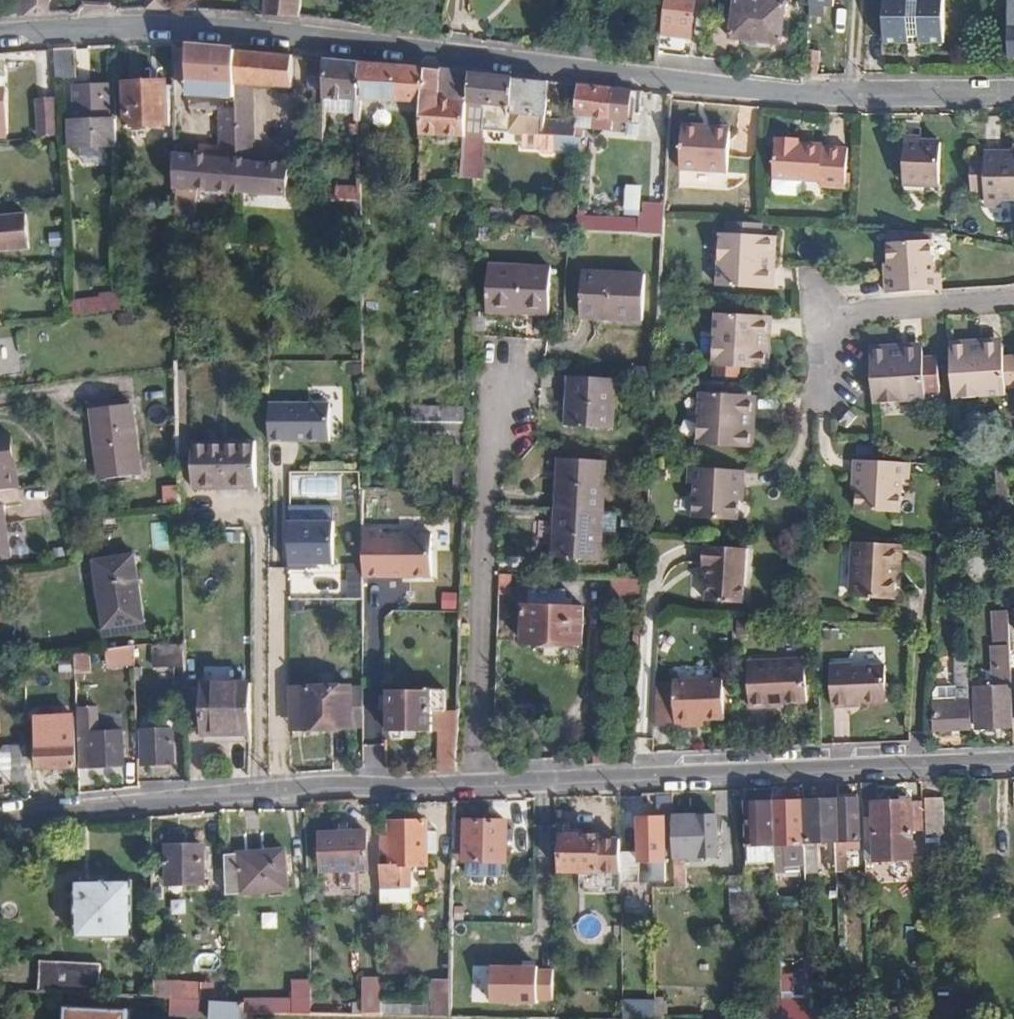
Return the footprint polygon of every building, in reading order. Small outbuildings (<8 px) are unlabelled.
[(49,16),(50,0),(18,0),(18,2),(9,4),(5,5),(0,11),(0,19),(49,16)] [(148,11),(166,10),(166,0),(148,0),(148,11)] [(266,16),(298,19),(300,0),(268,0),(266,16)] [(661,36),(690,39),(696,0),(666,0),(661,36)] [(729,41),(780,45),(785,3),(758,0),(735,0),(729,41)] [(884,45),(909,45),(908,39),(920,39),(920,44),(944,44),(945,0),(884,0),(884,45)] [(363,27),(381,30),(384,9),(368,6),(363,27)] [(237,50),(191,47),(191,95),(203,95),(202,81),(225,82),(225,95),(237,96),(237,87),(237,50)] [(73,48),(55,49),(57,78),(75,78),(73,48)] [(294,56),(237,50),(237,87),(293,88),(294,56)] [(805,51),(802,76),(818,76),(819,53),(805,51)] [(327,59),(313,58),(312,85),(326,85),(327,59)] [(325,99),(363,101),(363,64),(327,59),(326,85),(325,99)] [(363,64),(363,101),(424,104),(427,70),(363,64)] [(422,136),(467,137),(469,104),(472,74),(427,70),(422,136)] [(485,129),(509,130),(516,78),(472,74),(469,104),(487,105),(485,129)] [(512,113),(547,117),(547,99),(549,81),(516,78),(512,113)] [(557,99),(557,82),(549,81),(547,99),(557,99)] [(167,83),(128,82),(127,126),(167,126),(167,83)] [(77,146),(117,145),(114,84),(75,86),(77,146)] [(612,115),(615,88),(579,84),(577,112),(612,115)] [(237,110),(237,113),(250,114),(250,101),(237,99),(237,102),(237,110)] [(191,110),(222,111),(237,110),(237,102),(191,100),(191,110)] [(55,101),(38,102),(40,135),(57,135),(55,101)] [(222,144),(237,145),(237,140),(237,113),(237,110),(222,111),(222,144)] [(546,133),(547,117),(512,113),(509,130),(546,133)] [(577,136),(578,120),(547,117),(546,133),(577,136)] [(684,124),(684,134),(731,137),(732,132),(704,130),(704,125),(684,124)] [(290,147),(324,148),(324,128),(291,127),(290,147)] [(731,137),(684,134),(681,169),(729,172),(731,137)] [(237,145),(236,160),(248,161),(247,140),(237,140),(237,145)] [(799,142),(774,141),(772,179),(820,182),(821,186),(846,187),(848,149),(800,146),(799,142)] [(908,141),(908,151),(943,153),(943,144),(908,141)] [(278,165),(290,165),(290,150),(278,150),(278,165)] [(943,153),(908,151),(907,183),(941,185),(943,153)] [(177,186),(236,192),(236,160),(177,153),(177,186)] [(1008,155),(988,155),(988,165),(975,165),(975,199),(988,200),(988,205),(1005,205),(1013,205),(1013,161),(1008,161),(1008,155)] [(236,160),(236,192),(289,197),(290,165),(278,165),(248,161),(236,160)] [(640,214),(642,184),(627,183),(625,213),(640,214)] [(941,185),(907,183),(907,193),(941,195),(941,185)] [(1005,205),(988,205),(987,213),(1004,213),(1005,205)] [(578,230),(639,233),(639,222),(579,217),(578,230)] [(935,233),(892,230),(892,243),(936,241),(935,233)] [(770,256),(776,256),(777,237),(725,232),(721,285),(768,288),(770,256)] [(889,277),(890,293),(940,290),(938,271),(936,241),(892,243),(894,276),(889,277)] [(536,267),(490,265),(488,311),(534,312),(536,267)] [(647,273),(585,269),(583,315),(645,318),(647,273)] [(71,300),(73,316),(121,311),(119,294),(71,300)] [(765,351),(766,319),(720,317),(718,366),(771,368),(771,352),(765,351)] [(956,395),(1013,391),(1012,385),(1013,385),(1013,369),(1007,369),(1006,358),(1006,346),(972,348),(972,343),(953,345),(956,395)] [(873,350),(877,401),(927,398),(926,352),(891,354),(891,349),(873,350)] [(1013,369),(1013,358),(1006,358),(1007,369),(1013,369)] [(571,374),(567,423),(614,426),(616,377),(571,374)] [(755,450),(756,431),(751,431),(752,397),(707,395),(703,447),(755,450)] [(133,403),(93,409),(101,475),(141,471),(133,403)] [(332,404),(270,404),(270,441),(331,442),(332,404)] [(465,430),(466,406),(417,404),(415,427),(465,430)] [(849,414),(839,425),(848,433),(858,422),(849,414)] [(20,489),(11,437),(0,438),(0,492),(20,489)] [(196,453),(195,487),(242,487),(241,453),(196,453)] [(606,458),(560,455),(556,558),(602,560),(606,458)] [(910,463),(880,460),(858,460),(857,475),(863,475),(861,491),(860,511),(906,514),(909,479),(910,463)] [(917,463),(910,463),(909,479),(916,479),(917,463)] [(694,470),(687,469),(686,487),(693,487),(694,470)] [(694,470),(693,487),(690,520),(733,523),(734,504),(735,489),(741,489),(742,473),(694,470)] [(13,558),(5,507),(0,508),(0,560),(13,558)] [(336,523),(290,523),(290,569),(307,570),(307,569),(307,565),(317,565),(335,565),(336,523)] [(363,529),(363,576),(432,576),(432,534),(382,534),(382,528),(363,529)] [(898,543),(858,541),(855,597),(895,599),(897,576),(898,543)] [(898,543),(897,576),(904,576),(906,544),(898,543)] [(710,564),(709,574),(707,599),(744,600),(746,547),(704,545),(703,564),(710,564)] [(95,562),(105,625),(143,618),(133,556),(95,562)] [(643,595),(642,576),(613,578),(613,597),(643,595)] [(523,642),(582,644),(583,607),(523,605),(523,642)] [(1013,726),(1011,643),(996,644),(997,685),(977,686),(978,727),(1013,726)] [(186,695),(185,646),(151,647),(151,675),(172,674),(173,696),(186,695)] [(106,666),(134,668),(135,649),(107,648),(106,666)] [(89,652),(75,653),(76,674),(90,673),(89,652)] [(768,702),(786,702),(808,702),(807,659),(747,662),(748,708),(768,707),(768,702)] [(971,728),(968,661),(956,661),(957,698),(934,699),(935,730),(971,728)] [(851,701),(862,701),(890,700),(888,666),(855,667),(855,664),(831,664),(833,707),(851,706),(851,701)] [(674,689),(675,725),(697,724),(696,718),(704,718),(725,718),(725,679),(674,680),(674,689)] [(295,730),(363,728),(363,685),(293,687),(295,730)] [(257,738),(256,688),(203,689),(205,739),(257,738)] [(437,771),(454,771),(456,709),(445,709),(445,688),(388,690),(388,733),(391,733),(391,739),(400,739),(400,732),(437,731),(437,771)] [(657,689),(653,726),(675,727),(675,725),(674,689),(657,689)] [(38,745),(39,766),(77,766),(76,744),(55,744),(54,728),(41,729),(41,745),(38,745)] [(174,730),(143,731),(144,763),(175,763),(174,730)] [(79,734),(80,794),(96,792),(95,764),(124,764),(124,731),(79,734)] [(5,794),(5,783),(29,783),(28,767),(0,767),(0,794),(5,794)] [(864,783),(866,835),(876,835),(876,802),(879,802),(879,783),(864,783)] [(926,800),(926,827),(950,826),(948,793),(926,794),(926,800)] [(840,798),(843,841),(848,841),(861,840),(860,797),(840,798)] [(808,800),(810,843),(836,841),(843,841),(840,798),(808,800)] [(777,801),(780,843),(776,843),(777,869),(808,868),(807,856),(807,842),(806,819),(803,819),(803,800),(777,801)] [(913,801),(913,834),(927,833),(926,827),(926,800),(913,801)] [(746,802),(748,844),(746,845),(747,876),(753,876),(752,869),(755,869),(755,845),(773,844),(772,801),(746,802)] [(876,802),(876,835),(889,834),(889,845),(902,844),(902,834),(913,834),(913,801),(879,802),(876,802)] [(673,815),(676,887),(688,885),(687,870),(684,871),(684,857),(717,855),(717,814),(673,815)] [(640,818),(643,877),(667,876),(665,816),(640,818)] [(468,818),(467,858),(506,859),(507,819),(468,818)] [(391,822),(392,865),(383,865),(383,889),(413,888),(414,864),(427,864),(427,856),(427,832),(427,822),(391,822)] [(317,844),(317,854),(322,854),(323,868),(370,865),(369,840),(368,829),(322,830),(322,843),(317,844)] [(161,833),(160,874),(154,874),(154,897),(184,897),(184,875),(198,874),(198,866),(206,865),(206,841),(198,842),(198,832),(161,833)] [(427,832),(427,856),(439,854),(438,832),(427,832)] [(564,833),(564,869),(600,870),(601,837),(601,834),(564,833)] [(620,838),(601,837),(600,870),(621,870),(620,838)] [(836,841),(837,866),(844,866),(849,866),(848,841),(843,841),(836,841)] [(239,852),(243,894),(289,889),(284,848),(239,852)] [(227,853),(228,895),(243,894),(239,852),(227,853)] [(808,868),(808,887),(819,887),(818,855),(807,856),(808,868)] [(731,877),(731,902),(747,901),(747,877),(731,877)] [(79,880),(80,937),(134,936),(134,880),(79,880)] [(540,966),(495,964),(494,1000),(539,1001),(539,968),(540,966)] [(554,968),(539,968),(539,1001),(553,1001),(554,968)] [(47,970),(45,992),(129,997),(130,974),(81,971),(47,970)] [(216,975),(216,1000),(231,1001),(230,973),(216,975)] [(169,1016),(207,1018),(209,981),(170,979),(169,1016)] [(434,979),(433,1004),(436,1004),(453,1004),(454,999),(454,979),(434,979)] [(249,998),(247,1001),(247,1012),(315,1013),(314,1000),(314,980),(295,980),(295,998),(249,998)] [(364,1013),(385,1013),(385,1002),(385,982),(364,982),(364,1001),(358,1001),(358,1013),(364,1013)] [(212,1018),(235,1018),(247,1018),(247,1012),(247,1001),(231,1001),(216,1000),(213,1000),(212,1018)] [(782,1000),(783,1018),(812,1018),(812,1000),(782,1000)] [(385,1002),(385,1013),(436,1014),(436,1004),(433,1004),(385,1002)] [(66,1018),(128,1018),(129,1008),(66,1006),(66,1018)] [(625,1006),(626,1017),(641,1017),(656,1017),(656,1007),(625,1006)] [(656,1007),(656,1017),(668,1017),(667,1007),(656,1007)]
